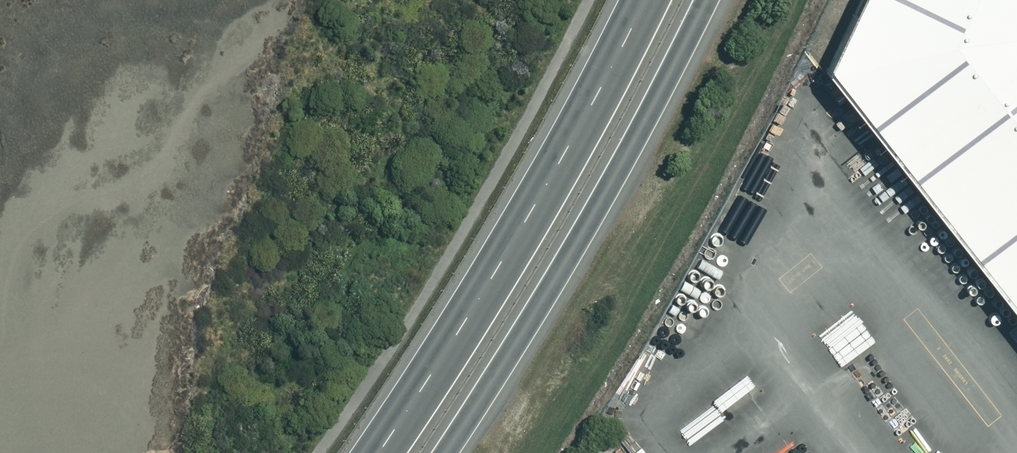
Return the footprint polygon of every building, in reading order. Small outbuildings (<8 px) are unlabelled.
[(818,57),(1016,319),(1016,0),(846,0),(818,57)]
